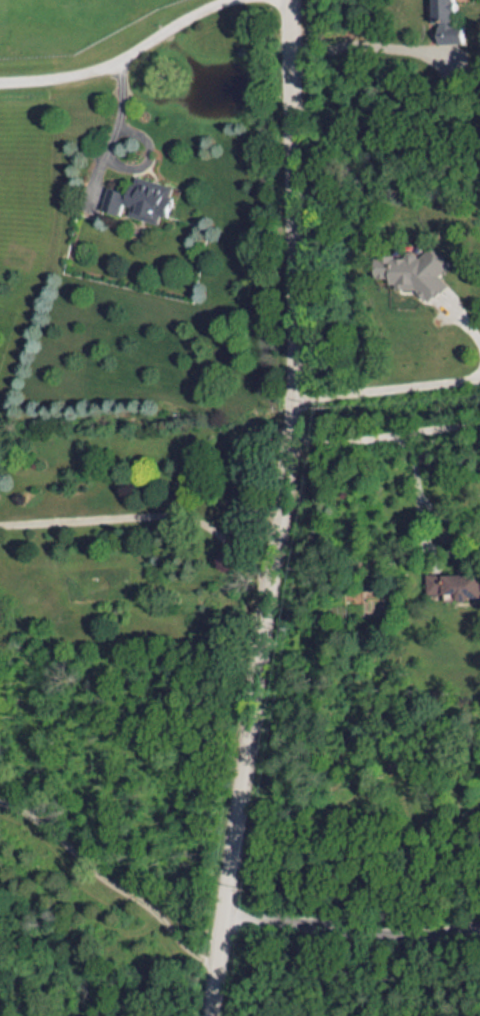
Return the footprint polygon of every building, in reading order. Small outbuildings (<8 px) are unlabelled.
[(102,212),(161,226),(168,197),(156,194),(158,184),(128,177),(125,194),(107,190),(102,212)]
